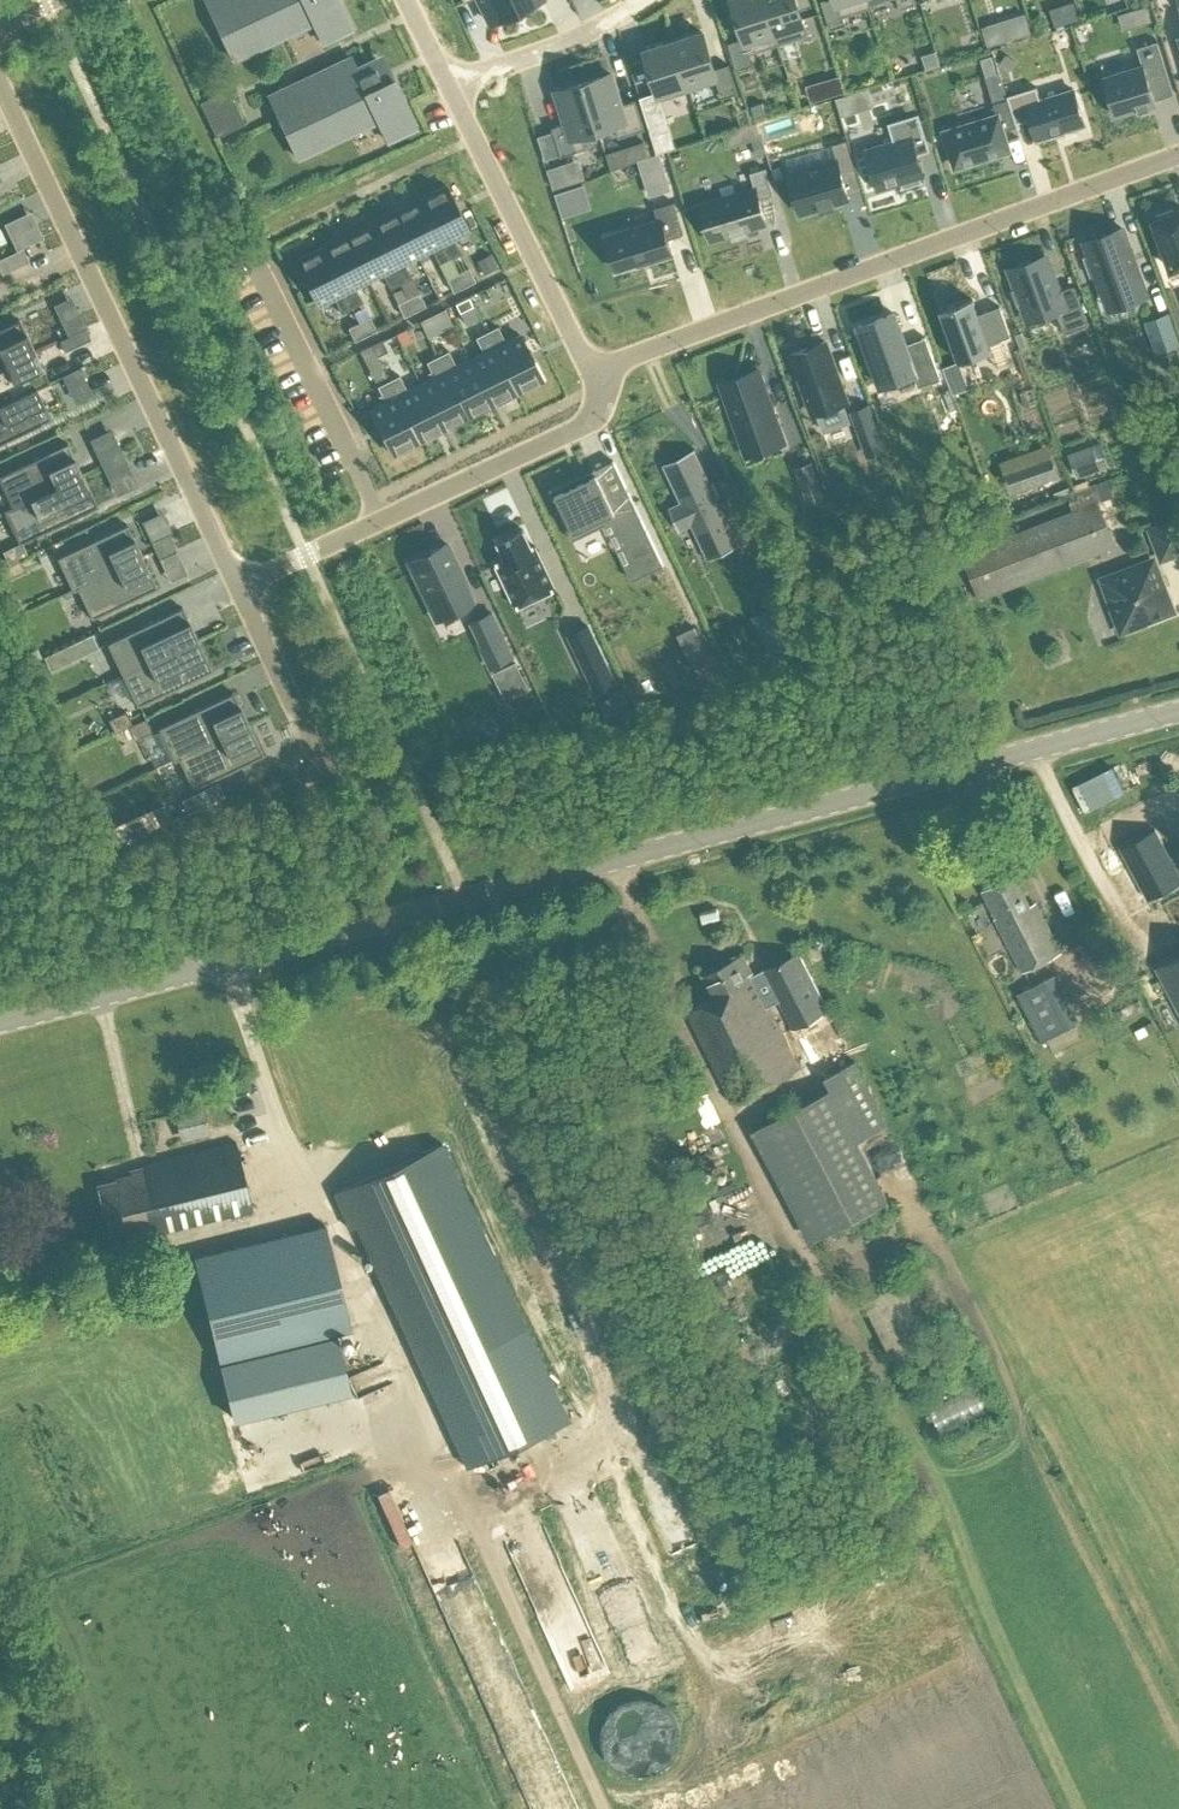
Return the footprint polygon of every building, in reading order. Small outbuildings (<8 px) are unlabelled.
[(312,19),(322,40),(351,26),(339,0),(205,0),(232,57),(312,19)] [(489,21),(515,9),(511,0),(479,0),(489,21)] [(515,9),(535,0),(511,0),(515,9)] [(728,42),(737,68),(753,63),(750,52),(752,51),(779,43),(766,0),(734,0),(746,37),(728,42)] [(779,43),(806,34),(804,27),(805,26),(797,0),(766,0),(779,43)] [(830,28),(846,23),(843,15),(870,6),(868,0),(821,0),(830,28)] [(1079,18),(1074,1),(1065,4),(1054,19),(1056,26),(1079,18)] [(1141,7),(1145,23),(1152,21),(1147,5),(1141,7)] [(1002,20),(987,38),(989,45),(1032,32),(1026,13),(1002,20)] [(703,31),(674,40),(690,87),(717,79),(723,97),(738,92),(729,64),(715,68),(703,31)] [(669,41),(646,48),(661,97),(690,87),(674,40),(669,42),(669,41)] [(1158,40),(1138,46),(1143,62),(1103,74),(1115,116),(1157,103),(1148,75),(1149,75),(1167,70),(1163,56),(1158,40)] [(921,55),(920,52),(893,60),(898,77),(939,64),(935,51),(921,55)] [(351,56),(269,95),(297,155),(377,117),(387,138),(417,123),(394,77),(388,80),(377,56),(356,66),(351,56)] [(611,73),(583,81),(597,129),(616,124),(620,135),(644,128),(636,100),(620,104),(611,73)] [(825,79),(830,95),(846,91),(840,74),(825,79)] [(597,129),(583,81),(555,89),(565,123),(553,126),(561,154),(586,147),(582,134),(597,129)] [(1036,87),(1008,95),(1009,98),(1016,121),(1031,117),(1038,139),(1056,133),(1055,132),(1068,128),(1069,130),(1083,126),(1082,123),(1085,122),(1075,89),(1040,100),(1036,87)] [(244,123),(228,88),(200,102),(216,137),(244,123)] [(851,93),(836,98),(840,109),(855,104),(851,93)] [(659,98),(643,103),(654,138),(670,133),(659,98)] [(998,115),(944,132),(955,166),(1010,149),(1004,129),(1018,125),(1016,121),(1009,98),(994,103),(998,115)] [(763,102),(752,106),(756,117),(767,113),(763,102)] [(894,140),(867,148),(880,189),(899,183),(901,189),(922,183),(920,177),(924,175),(913,143),(916,142),(926,138),(919,114),(889,123),(894,140)] [(761,136),(757,122),(744,126),(748,140),(752,139),(761,136)] [(761,136),(752,139),(757,155),(766,152),(761,136)] [(836,158),(788,173),(800,213),(850,198),(842,173),(855,169),(846,139),(832,144),(836,158)] [(622,147),(627,163),(651,154),(647,140),(622,147)] [(660,153),(638,160),(649,194),(671,187),(660,153)] [(554,188),(569,183),(563,164),(548,168),(554,188)] [(699,203),(711,241),(768,224),(760,198),(774,194),(766,167),(751,172),(755,186),(699,203)] [(445,184),(420,197),(448,255),(450,259),(461,253),(459,249),(453,236),(468,229),(445,184)] [(420,197),(395,209),(418,255),(432,249),(437,260),(439,264),(450,259),(448,255),(420,197)] [(660,221),(607,238),(617,269),(672,252),(667,238),(684,233),(674,202),(656,208),(660,221)] [(395,209),(370,222),(399,280),(401,283),(412,278),(410,274),(404,262),(418,255),(395,209)] [(1173,209),(1156,215),(1158,219),(1155,221),(1171,268),(1178,265),(1178,212),(1175,213),(1173,209)] [(370,222),(346,234),(368,280),(382,273),(388,285),(390,289),(401,283),(399,280),(370,222)] [(22,247),(44,237),(38,224),(12,236),(18,249),(22,247)] [(1089,253),(1083,256),(1091,276),(1096,274),(1104,295),(1143,281),(1123,227),(1085,241),(1089,253)] [(346,234),(321,246),(350,304),(352,308),(363,302),(355,286),(368,280),(346,234)] [(321,246),(296,259),(319,304),(333,297),(339,309),(341,313),(352,308),(350,304),(321,246)] [(22,247),(18,249),(2,256),(9,270),(29,261),(22,247)] [(1047,255),(1009,269),(1016,287),(1012,289),(1018,306),(1023,304),(1028,320),(1057,309),(1065,332),(1089,323),(1075,285),(1060,290),(1047,255)] [(468,267),(457,273),(464,286),(475,280),(468,267)] [(457,273),(446,278),(453,291),(464,286),(457,273)] [(419,292),(408,298),(414,311),(425,305),(419,292)] [(455,303),(460,311),(472,305),(468,297),(455,303)] [(972,297),(941,308),(959,360),(991,348),(989,343),(1011,335),(1000,305),(978,313),(972,297)] [(408,298),(397,303),(403,316),(414,311),(408,298)] [(1151,335),(1157,352),(1178,344),(1178,342),(1167,311),(1154,316),(1159,332),(1151,335)] [(80,314),(63,322),(68,334),(86,326),(80,314)] [(436,332),(428,316),(420,320),(428,336),(436,332)] [(369,317),(359,322),(365,335),(376,330),(369,317)] [(897,317),(861,329),(880,384),(914,372),(919,386),(941,378),(926,336),(906,343),(897,317)] [(34,351),(19,318),(0,327),(0,367),(34,351)] [(359,322),(348,327),(354,340),(365,335),(359,322)] [(497,326),(487,331),(517,392),(543,380),(519,333),(504,340),(497,326)] [(85,327),(59,340),(65,351),(91,338),(85,327)] [(482,350),(468,357),(492,405),(517,392),(487,331),(475,336),(482,350)] [(382,339),(371,345),(376,356),(387,350),(382,339)] [(792,353),(814,412),(846,401),(825,341),(792,353)] [(371,345),(360,350),(368,367),(379,361),(376,356),(371,345)] [(448,350),(437,356),(467,417),(492,405),(468,357),(455,364),(448,350)] [(0,367),(0,404),(35,387),(48,381),(34,351),(0,367)] [(433,376),(420,382),(443,429),(467,417),(437,356),(426,361),(433,376)] [(62,375),(68,388),(85,379),(79,367),(62,375)] [(759,369),(721,383),(741,439),(779,425),(759,369)] [(399,375),(388,380),(419,441),(443,429),(420,382),(406,389),(399,375)] [(384,400),(369,407),(392,454),(419,441),(388,380),(377,385),(384,400)] [(51,419),(35,387),(0,404),(0,443),(51,419)] [(865,437),(880,432),(870,404),(855,409),(865,437)] [(98,419),(103,432),(125,423),(120,411),(98,419)] [(85,422),(74,426),(83,452),(94,448),(85,422)] [(116,439),(94,449),(102,465),(124,454),(116,439)] [(0,474),(0,480),(13,507),(60,485),(82,474),(67,442),(0,474)] [(1104,449),(1072,461),(1077,477),(1109,465),(1104,449)] [(696,450),(665,465),(682,501),(670,506),(681,529),(692,524),(702,545),(734,530),(696,450)] [(124,454),(102,465),(109,480),(131,470),(124,454)] [(1051,455),(1004,473),(1012,494),(1059,476),(1051,455)] [(813,461),(797,467),(809,502),(826,496),(813,461)] [(13,507),(4,511),(19,543),(22,542),(97,506),(82,474),(60,485),(13,507)] [(612,519),(631,559),(656,548),(626,484),(606,493),(597,474),(552,495),(572,538),(612,519)] [(1107,479),(1067,494),(1074,511),(1100,501),(1114,496),(1107,479)] [(1074,511),(1004,537),(961,554),(979,602),(1118,549),(1100,501),(1074,511)] [(1148,527),(1161,561),(1178,555),(1178,515),(1148,527)] [(128,526),(59,559),(74,592),(78,590),(144,559),(142,555),(128,526)] [(498,563),(495,564),(516,606),(557,586),(536,544),(533,545),(524,527),(496,541),(504,556),(497,560),(498,563)] [(168,533),(151,541),(155,549),(172,541),(168,533)] [(172,541),(155,549),(159,558),(176,550),(172,541)] [(19,543),(2,551),(8,564),(28,555),(22,542),(19,543)] [(434,601),(442,616),(475,601),(447,542),(407,561),(428,604),(434,601)] [(144,559),(78,590),(92,619),(139,596),(158,587),(144,559)] [(1173,609),(1154,559),(1105,578),(1115,607),(1112,608),(1121,632),(1148,622),(1147,619),(1173,609)] [(799,630),(786,601),(759,613),(781,661),(807,649),(808,649),(799,630)] [(181,607),(108,642),(123,673),(196,638),(181,607)] [(494,610),(467,622),(490,669),(516,656),(494,610)] [(589,623),(567,634),(595,693),(617,682),(589,623)] [(82,638),(67,645),(74,659),(89,651),(98,647),(92,634),(82,638)] [(196,638),(123,673),(137,704),(211,669),(196,638)] [(703,645),(686,653),(694,671),(711,663),(703,645)] [(233,692),(158,728),(173,759),(178,757),(248,724),(233,692)] [(126,711),(109,719),(115,732),(128,725),(132,724),(126,711)] [(132,724),(128,725),(134,738),(151,730),(145,717),(132,724)] [(248,724),(178,757),(193,787),(262,754),(248,724)] [(146,826),(140,813),(112,826),(118,839),(120,844),(148,831),(146,826)] [(1118,846),(1128,864),(1147,853),(1166,888),(1178,882),(1178,873),(1154,827),(1118,846)] [(1033,908),(1014,874),(983,891),(995,915),(995,918),(1023,970),(1060,950),(1036,906),(1033,908)] [(986,921),(970,925),(974,940),(989,936),(986,921)] [(764,999),(776,993),(820,1081),(827,1078),(859,1142),(888,1128),(801,954),(765,971),(756,976),(745,954),(703,974),(715,997),(688,1010),(733,1103),(799,1070),(764,999)] [(1159,967),(1178,1006),(1178,957),(1159,967)] [(1055,974),(1018,992),(1045,1042),(1081,1024),(1055,974)] [(889,1198),(831,1090),(753,1131),(811,1239),(889,1198)] [(255,1209),(238,1141),(142,1165),(142,1167),(130,1170),(131,1176),(100,1184),(108,1213),(104,1217),(107,1230),(115,1232),(115,1234),(151,1225),(153,1235),(255,1209)] [(466,1466),(569,1419),(527,1328),(443,1143),(339,1190),(424,1375),(466,1466)] [(351,1332),(335,1269),(325,1226),(194,1258),(220,1364),(351,1332)] [(765,1241),(713,1277),(726,1295),(778,1260),(765,1241)] [(352,1383),(356,1393),(388,1382),(385,1372),(352,1383)] [(960,1413),(937,1427),(944,1438),(967,1424),(960,1413)] [(646,1473),(664,1461),(656,1449),(638,1461),(646,1473)] [(476,1478),(487,1500),(496,1496),(485,1474),(476,1478)] [(454,1612),(453,1645),(488,1646),(490,1613),(454,1612)]
